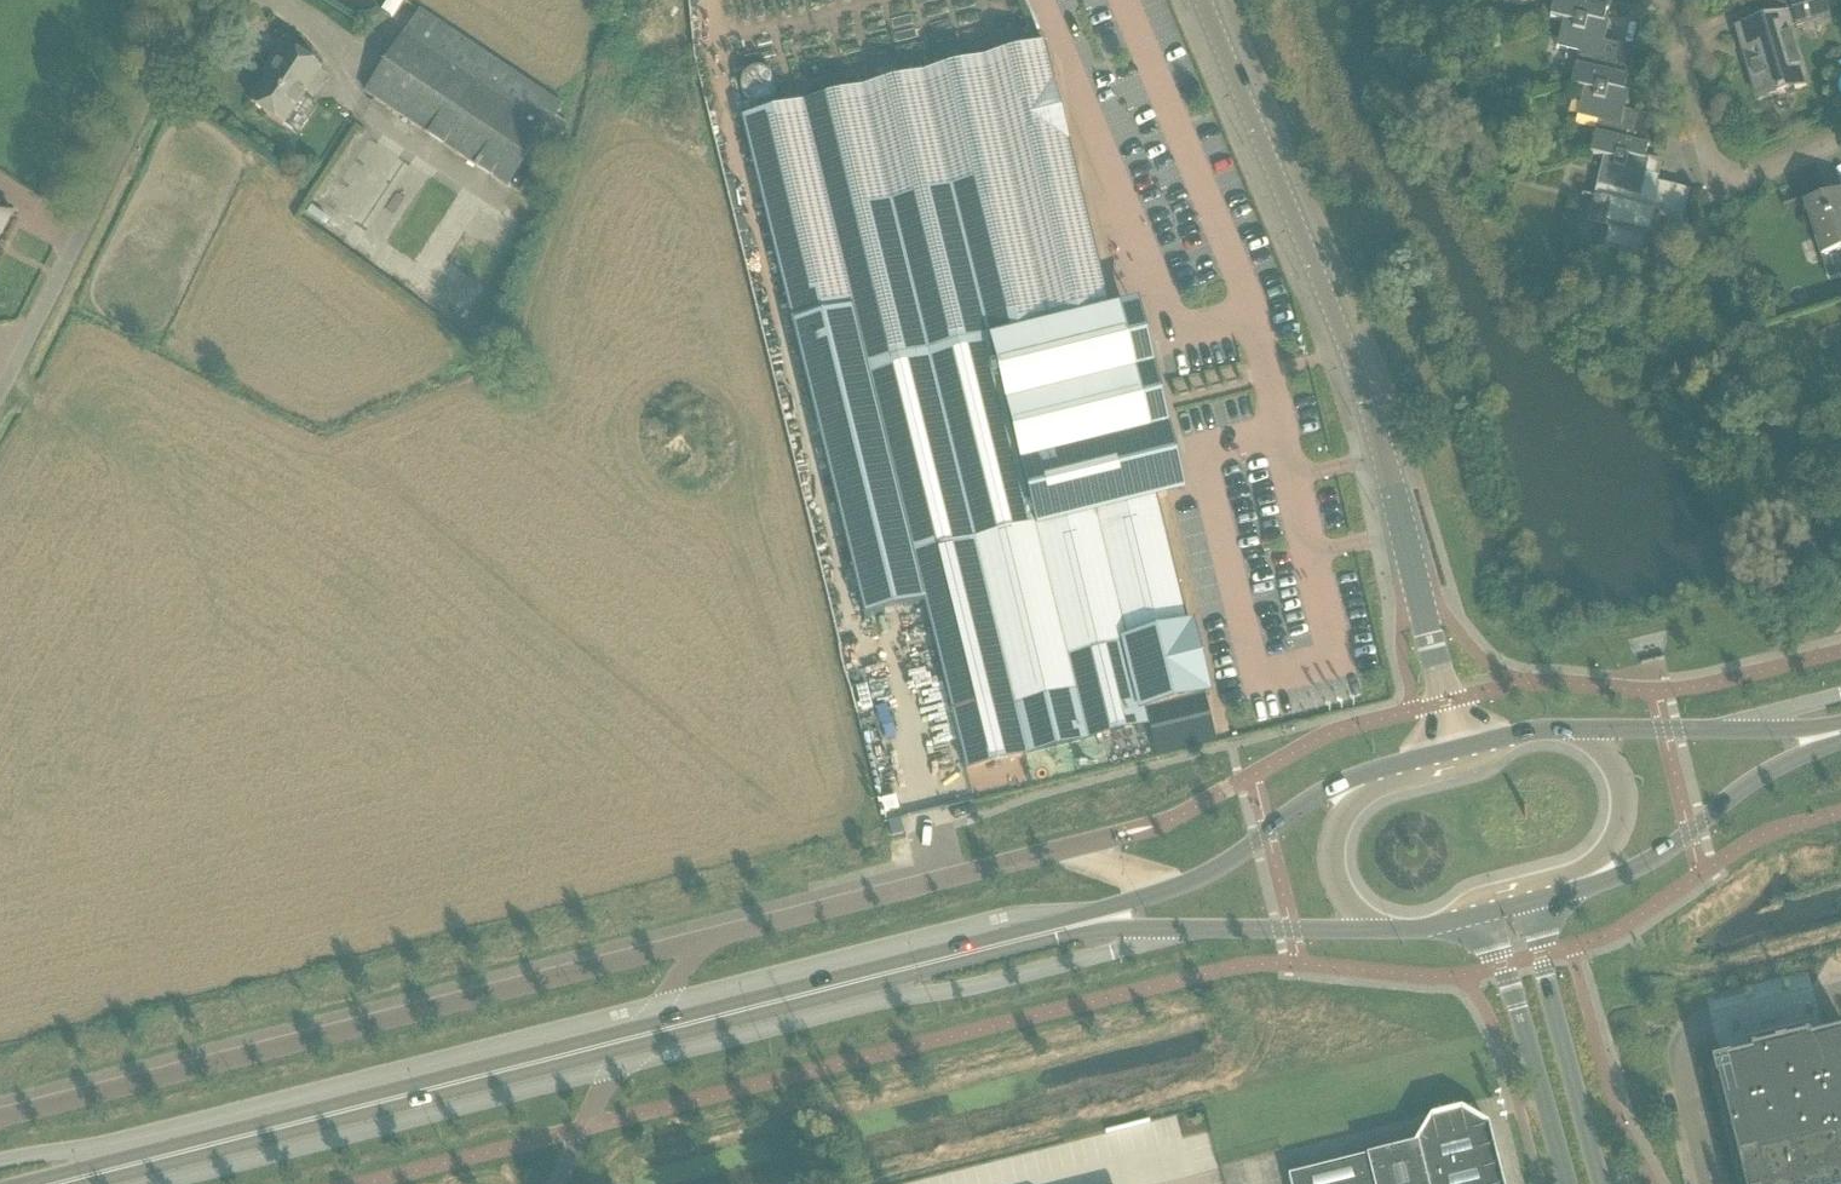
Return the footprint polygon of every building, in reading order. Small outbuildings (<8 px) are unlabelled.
[(1635,50),(1604,43),(1606,31),(1604,31),(1608,10),(1569,0),(1554,0),(1550,18),(1563,21),(1556,48),(1578,53),(1575,65),(1628,79),(1635,50)] [(1608,10),(1611,0),(1569,0),(1608,10)] [(1829,18),(1824,0),(1786,0),(1762,7),(1766,21),(1737,30),(1758,101),(1806,87),(1799,64),(1788,28),(1795,26),(1796,28),(1829,18)] [(421,12),(366,93),(507,188),(562,107),(562,106),(421,12)] [(1044,45),(741,120),(744,130),(864,619),(924,604),(965,770),(1148,724),(1145,709),(1205,695),(1156,499),(1166,497),(1151,436),(1161,434),(1145,371),(1136,373),(1121,313),(1111,315),(1044,45)] [(312,98),(326,78),(319,73),(321,71),(283,46),(270,66),(274,69),(251,104),(283,126),(305,93),(312,98)] [(1648,147),(1655,119),(1624,111),(1628,93),(1625,93),(1628,79),(1575,65),(1569,87),(1583,90),(1576,116),(1598,122),(1595,134),(1648,147)] [(1592,199),(1587,220),(1603,224),(1608,225),(1603,247),(1641,256),(1646,234),(1650,234),(1654,219),(1667,222),(1669,214),(1675,187),(1657,183),(1658,176),(1655,176),(1657,166),(1661,167),(1661,165),(1644,161),(1647,147),(1648,148),(1648,147),(1595,134),(1590,155),(1603,158),(1596,185),(1592,199)] [(1803,205),(1811,228),(1821,258),(1840,251),(1840,193),(1803,205)] [(12,212),(0,206),(0,236),(12,212)] [(1609,275),(1612,264),(1603,262),(1601,273),(1609,275)] [(1810,1042),(1808,1037),(1803,1038),(1804,1040),(1785,1045),(1785,1043),(1773,1046),(1773,1048),(1755,1052),(1754,1051),(1749,1052),(1750,1057),(1712,1067),(1742,1183),(1840,1183),(1840,1035),(1810,1042)] [(1488,1127),(1462,1111),(1432,1119),(1416,1145),(1288,1177),(1290,1183),(1502,1183),(1488,1127)]
